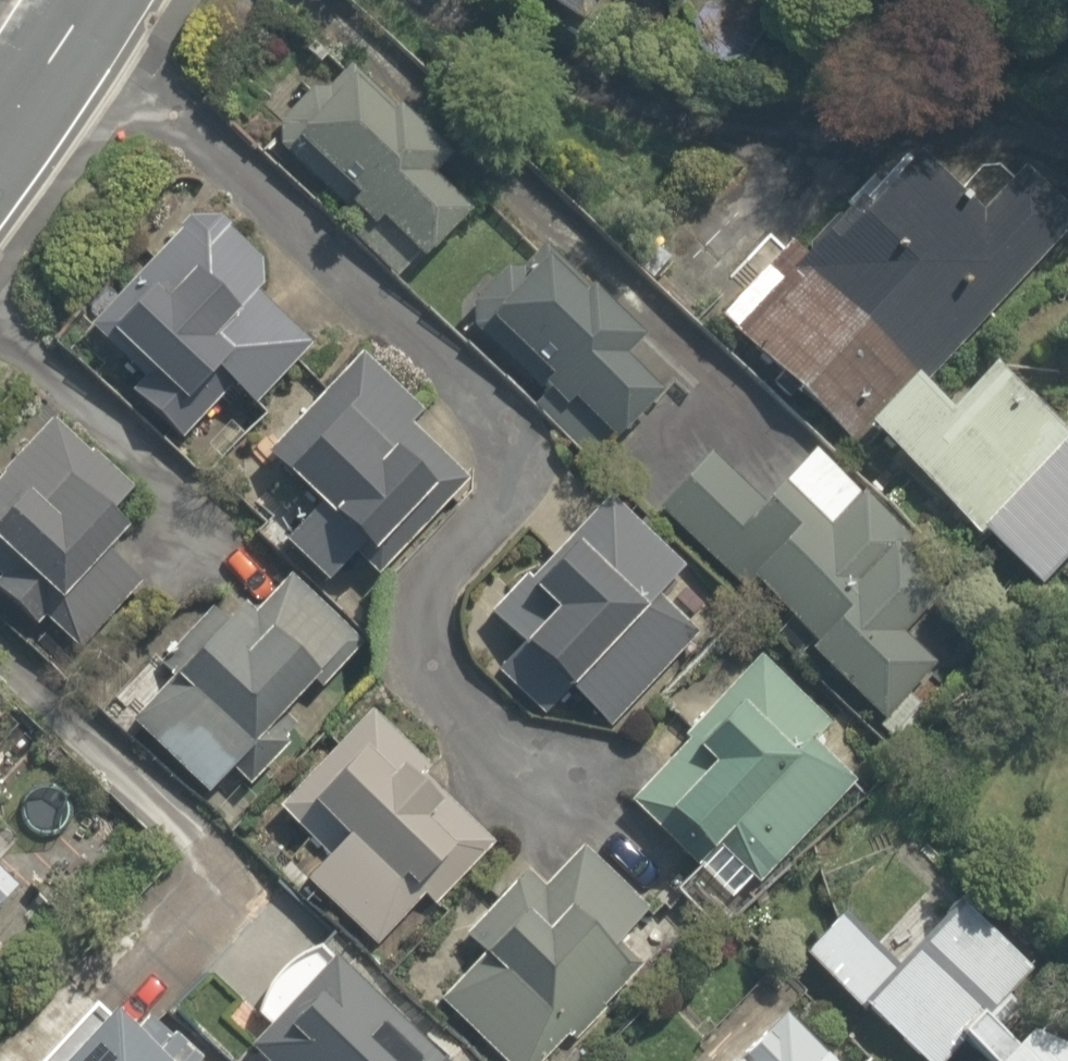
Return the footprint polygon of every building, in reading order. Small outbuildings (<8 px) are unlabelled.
[(566,18),(579,0),(541,0),(566,18)] [(423,135),(341,57),(273,128),(334,186),(309,212),(388,287),(473,199),(448,176),(441,184),(408,152),(423,135)] [(1007,141),(961,196),(912,155),(886,185),(858,161),(784,248),(764,230),(697,309),(824,417),(828,412),(886,345),(916,371),(1067,193),(1007,141)] [(181,166),(128,217),(152,241),(76,314),(126,366),(114,377),(173,438),(226,386),(248,409),(310,350),(246,283),(271,259),(181,166)] [(595,340),(616,310),(518,242),(464,319),(534,368),(524,381),(602,435),(644,374),(595,340)] [(1059,392),(1043,377),(1026,393),(973,341),(926,389),(890,354),(835,410),(1023,593),(1067,546),(1067,382),(1059,392)] [(398,406),(409,393),(352,342),(249,456),(375,570),(468,469),(398,406)] [(120,470),(28,399),(0,435),(0,562),(48,600),(113,516),(95,502),(120,470)] [(879,538),(841,495),(788,437),(730,489),(690,445),(647,483),(866,724),(932,664),(893,621),(927,590),(879,538)] [(546,527),(533,513),(502,544),(539,582),(500,621),(604,728),(694,640),(645,590),(676,560),(597,478),(546,527)] [(229,597),(205,577),(150,644),(165,655),(118,712),(204,782),(334,623),(258,561),(229,597)] [(676,731),(623,785),(686,846),(703,829),(751,876),(864,761),(742,641),(665,720),(676,731)] [(289,869),(364,939),(412,887),(432,905),(495,837),(335,689),(268,761),(333,821),(289,869)] [(690,972),(658,937),(632,961),(602,929),(633,901),(628,896),(582,845),(513,908),(495,887),(433,943),(446,957),(418,982),(491,1060),(532,1060),(618,983),(645,1012),(690,972)] [(789,948),(918,1060),(924,1060),(947,1035),(964,1050),(954,1060),(1067,1060),(1067,1000),(993,934),(980,949),(929,905),(892,947),(834,897),(789,948)] [(230,1041),(250,1060),(452,1060),(327,940),(230,1041)] [(759,983),(687,1060),(844,1060),(759,983)] [(79,993),(18,1060),(154,1060),(79,993)]
